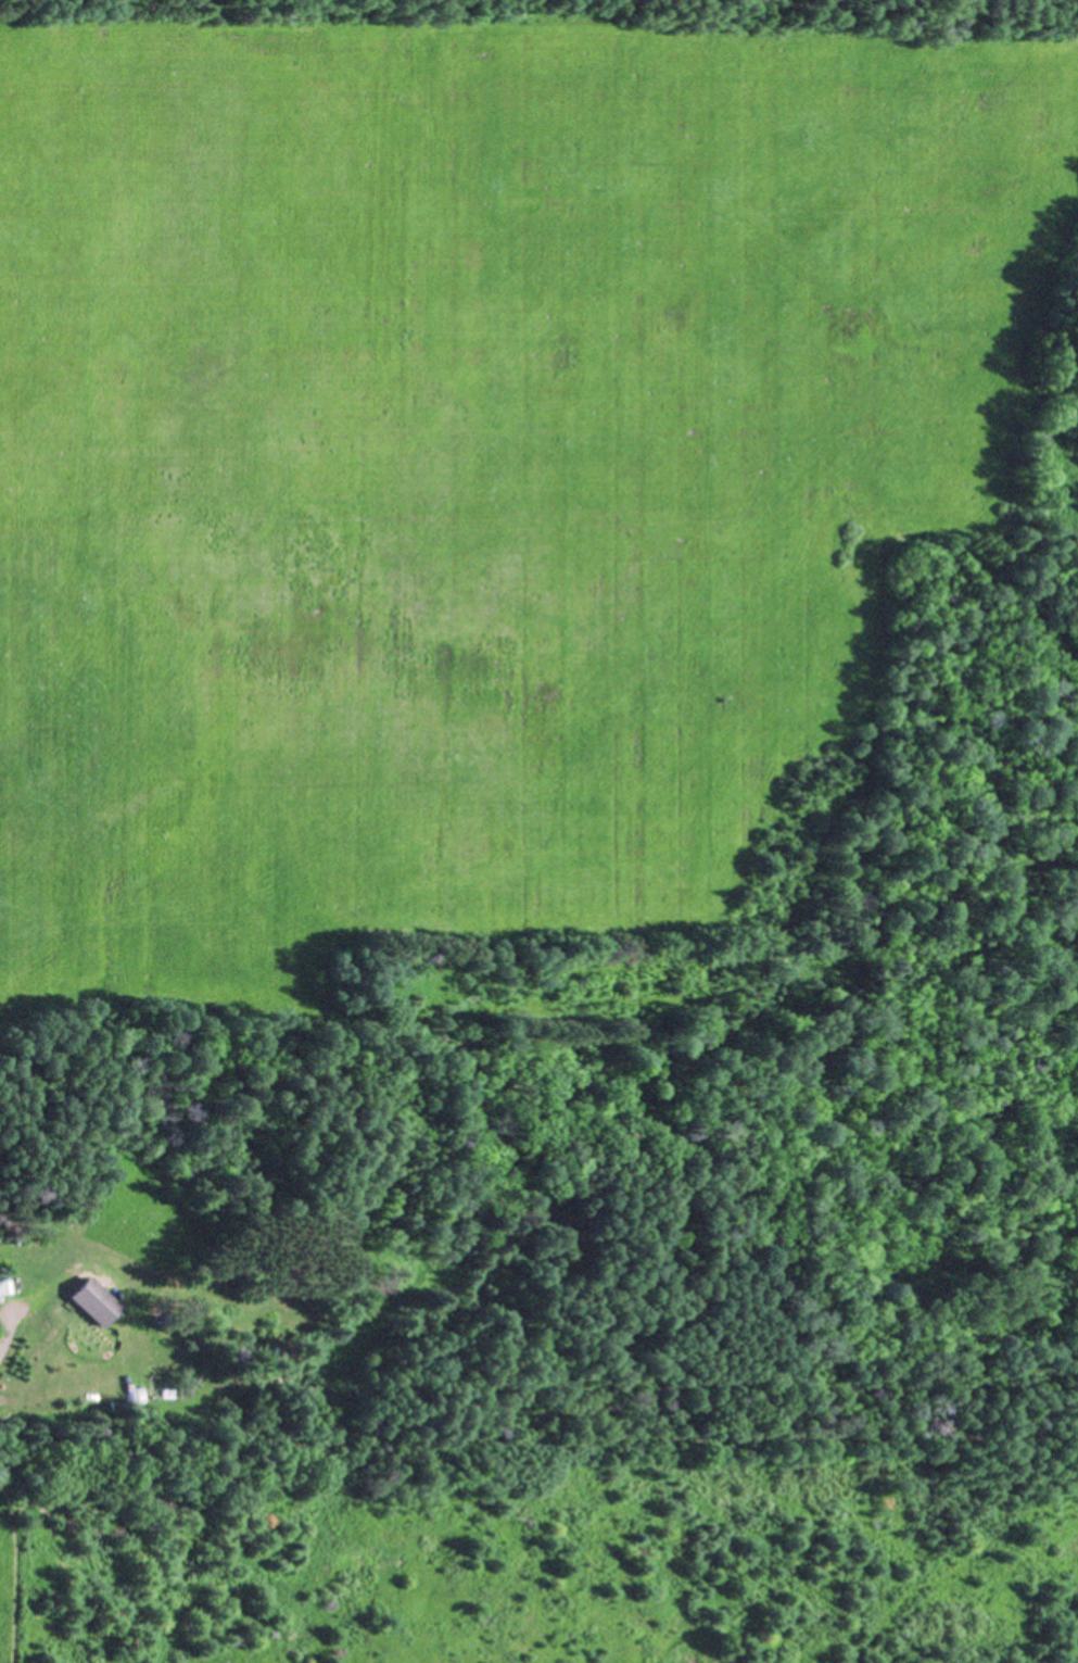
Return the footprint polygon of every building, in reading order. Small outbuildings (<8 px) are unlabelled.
[(97,1325),(67,1297),(87,1276),(116,1305),(97,1325)] [(0,1282),(0,1296),(10,1296),(10,1282),(0,1282)]
